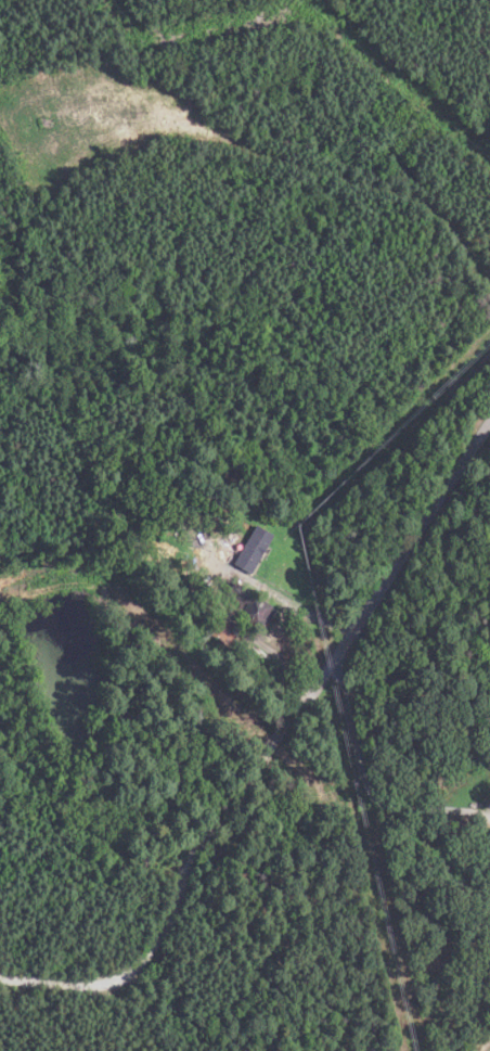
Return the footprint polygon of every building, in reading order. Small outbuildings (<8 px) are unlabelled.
[(205,508),(190,498),(183,510),(198,518),(205,508)] [(231,564),(248,575),(271,536),(254,525),(231,564)] [(235,614),(254,627),(269,604),(230,577),(220,591),(242,605),(235,614)] [(209,579),(214,586),(203,593),(198,587),(209,579)] [(231,636),(221,628),(214,637),(223,644),(231,636)]
